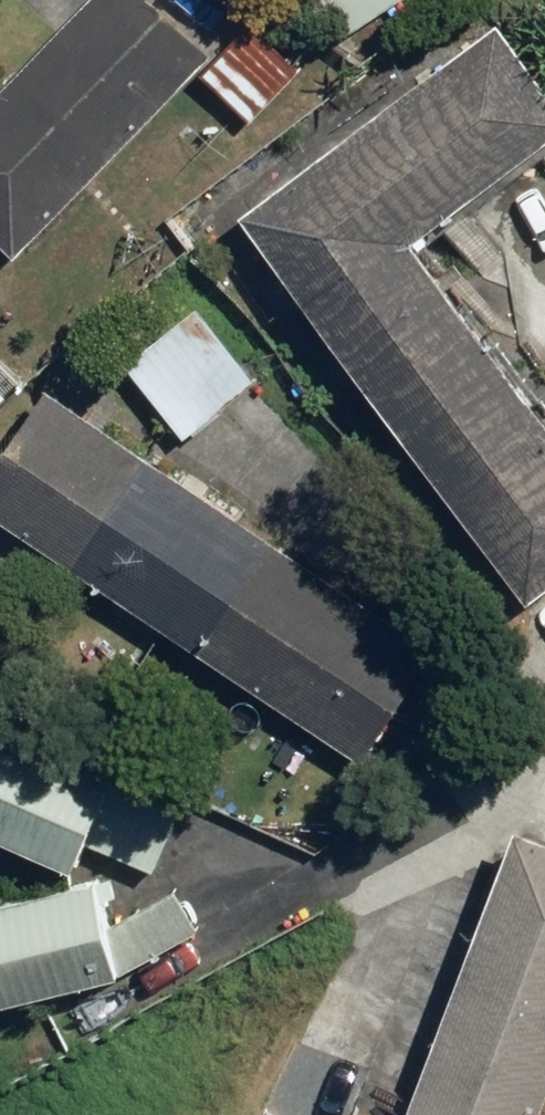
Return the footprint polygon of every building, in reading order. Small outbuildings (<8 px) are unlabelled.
[(37,251),(213,66),(262,113),(307,65),(252,14),(219,49),(168,0),(85,0),(0,89),(0,216),(37,251)] [(365,23),(393,0),(345,0),(365,23)] [(442,221),(544,147),(544,39),(518,2),(263,201),(544,577),(544,367),(442,221)] [(198,281),(117,348),(186,431),(267,365),(198,281)] [(0,480),(0,507),(376,755),(454,637),(65,381),(0,480)] [(0,716),(0,822),(166,873),(196,775),(0,715),(0,716)] [(537,820),(420,1114),(544,1114),(544,823),(537,820)] [(0,895),(0,941),(15,994),(136,961),(207,930),(189,889),(138,911),(125,873),(0,895)]
